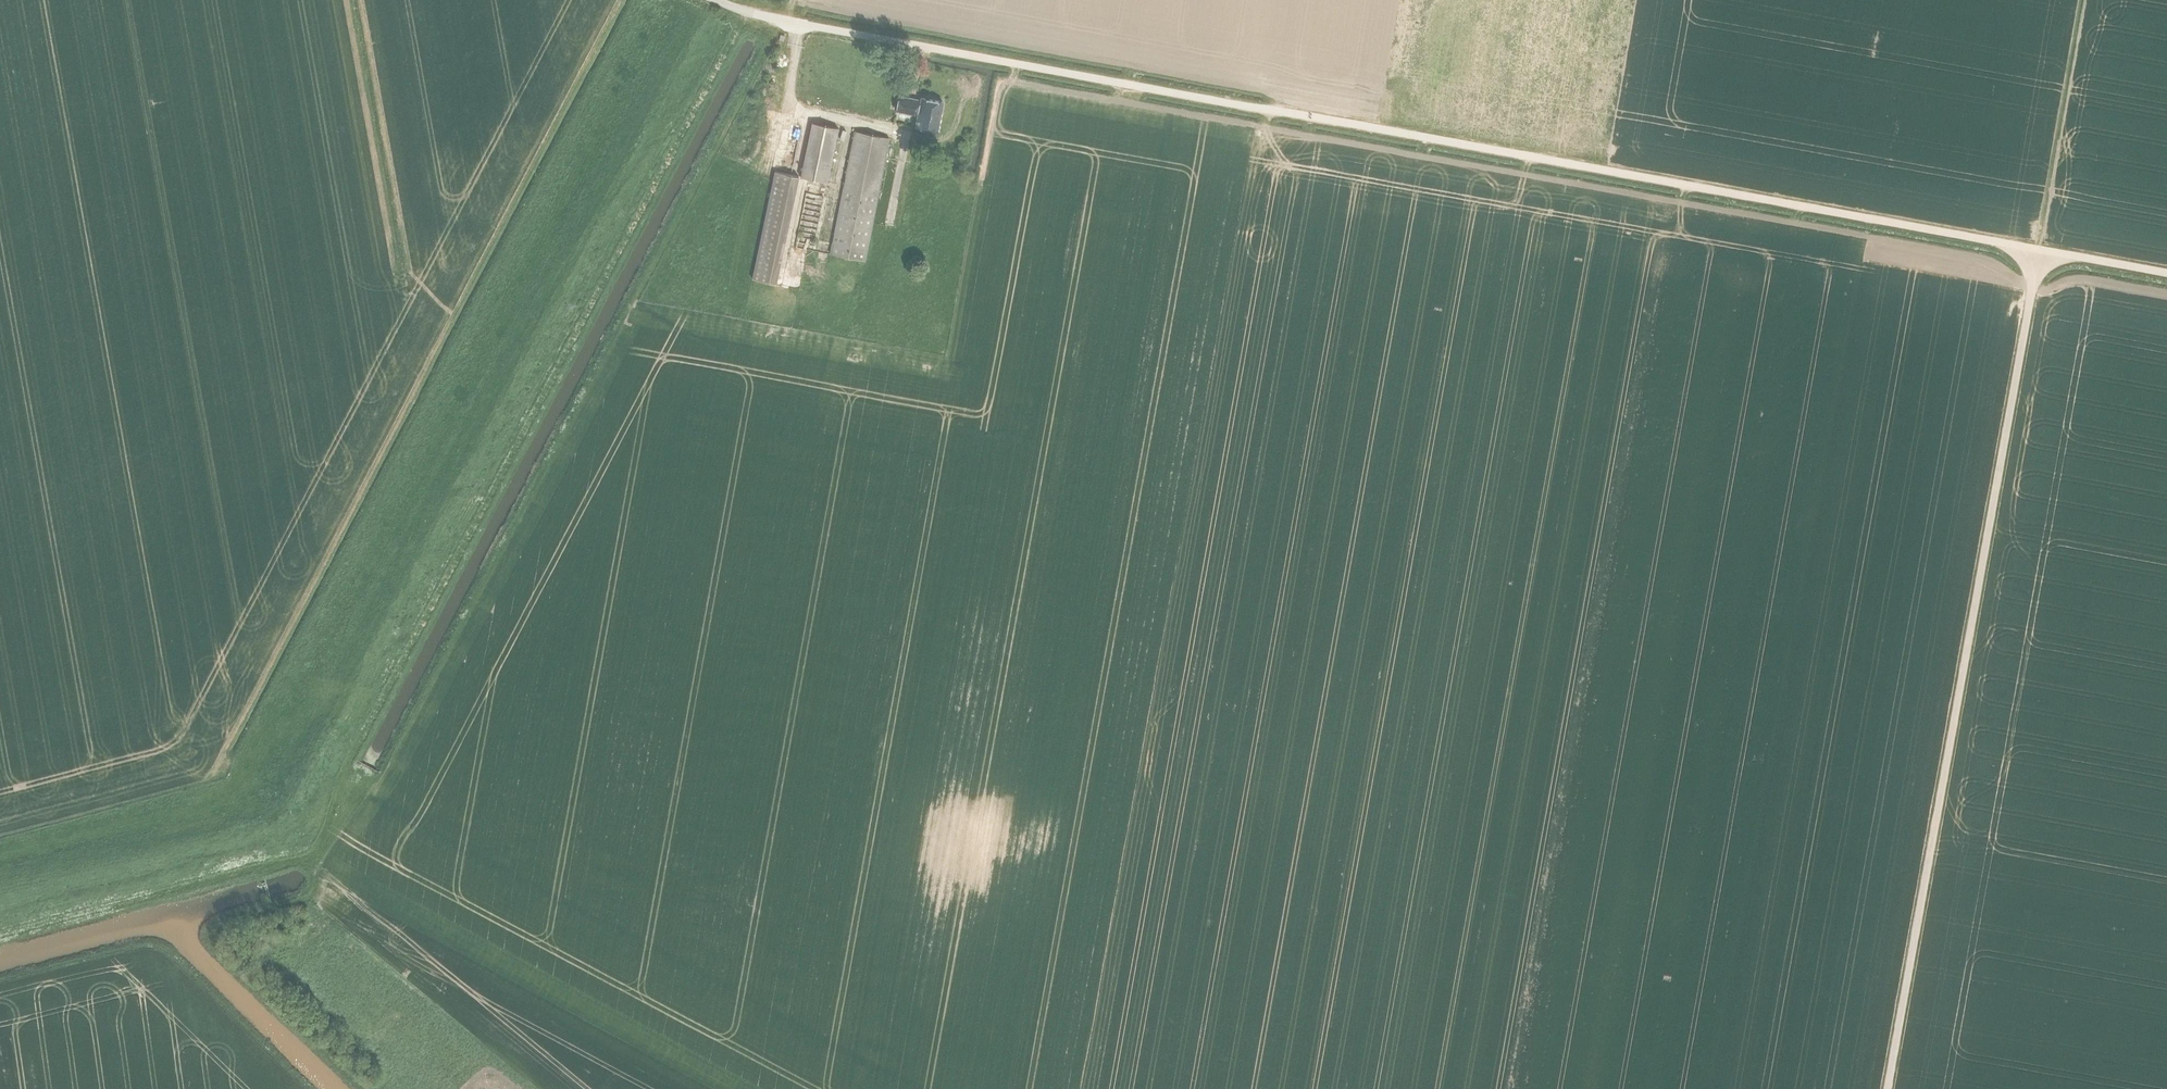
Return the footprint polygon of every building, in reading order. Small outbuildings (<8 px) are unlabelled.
[(917,115),(915,127),(936,131),(942,102),(921,98),(920,100),(899,96),(896,111),(917,115)] [(812,123),(807,144),(801,177),(826,182),(837,128),(812,123)] [(790,130),(788,139),(797,140),(798,132),(790,130)] [(855,131),(850,152),(830,254),(864,261),(889,138),(855,131)] [(776,285),(778,276),(798,177),(774,172),(753,280),(776,285)]
